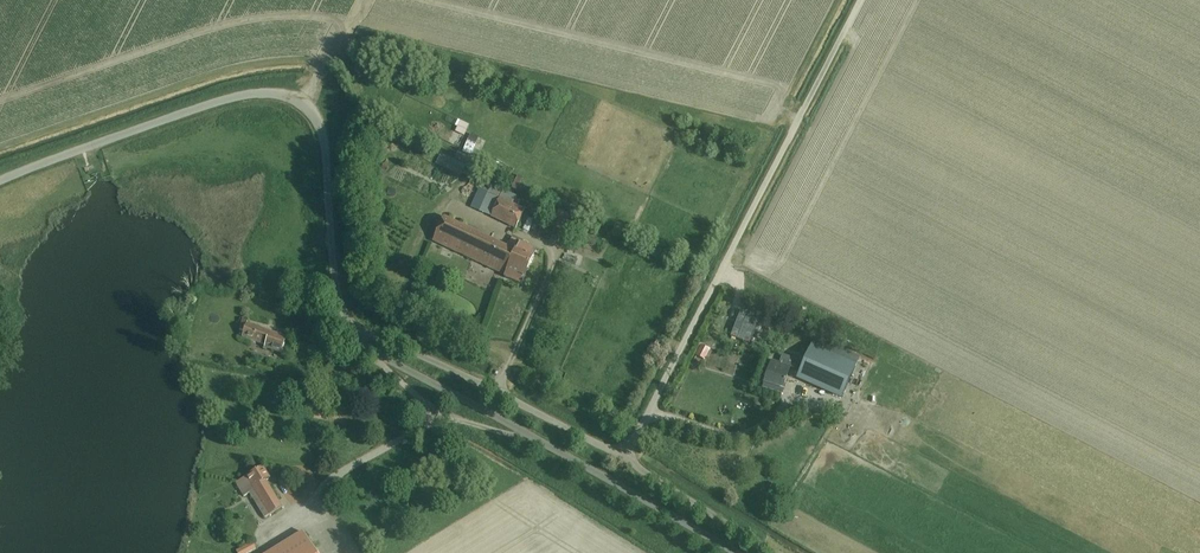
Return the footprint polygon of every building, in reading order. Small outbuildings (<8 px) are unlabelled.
[(460,120),(455,131),(463,134),(468,124),(460,120)] [(471,134),(463,152),(471,156),(479,137),(471,134)] [(515,182),(512,189),(516,191),(520,184),(515,182)] [(479,212),(491,217),(516,229),(525,210),(500,198),(488,193),(479,212)] [(522,284),(536,251),(519,242),(516,248),(514,247),(513,250),(444,218),(433,241),(505,275),(504,277),(522,284)] [(578,235),(576,239),(586,243),(588,239),(585,238),(586,235),(582,234),(582,236),(578,235)] [(242,338),(266,346),(265,348),(282,353),(287,338),(247,325),(248,321),(243,319),(239,330),(244,332),(242,338)] [(301,343),(299,349),(308,352),(310,345),(301,343)] [(701,345),(696,356),(705,360),(710,350),(701,345)] [(812,346),(797,378),(841,398),(856,366),(812,346)] [(794,369),(797,360),(782,355),(779,364),(772,362),(764,388),(782,393),(789,368),(794,369)] [(265,518),(282,508),(266,481),(270,479),(263,468),(236,484),(244,497),(250,494),(265,518)] [(303,533),(270,552),(316,552),(303,533)] [(256,549),(252,543),(236,551),(237,552),(249,552),(256,549)]
